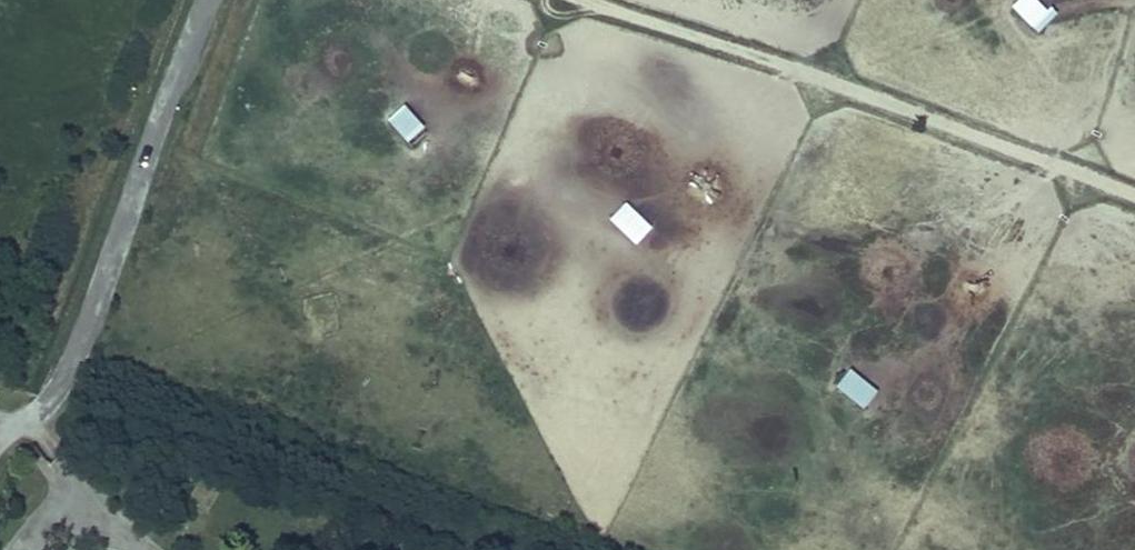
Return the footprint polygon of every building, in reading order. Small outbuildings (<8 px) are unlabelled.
[(1039,32),(1056,16),(1042,0),(1018,0),(1014,4),(1039,32)] [(388,119),(412,146),(429,131),(405,104),(388,119)] [(611,215),(636,243),(653,228),(628,200),(611,215)] [(837,382),(863,411),(878,399),(852,370),(837,382)]
